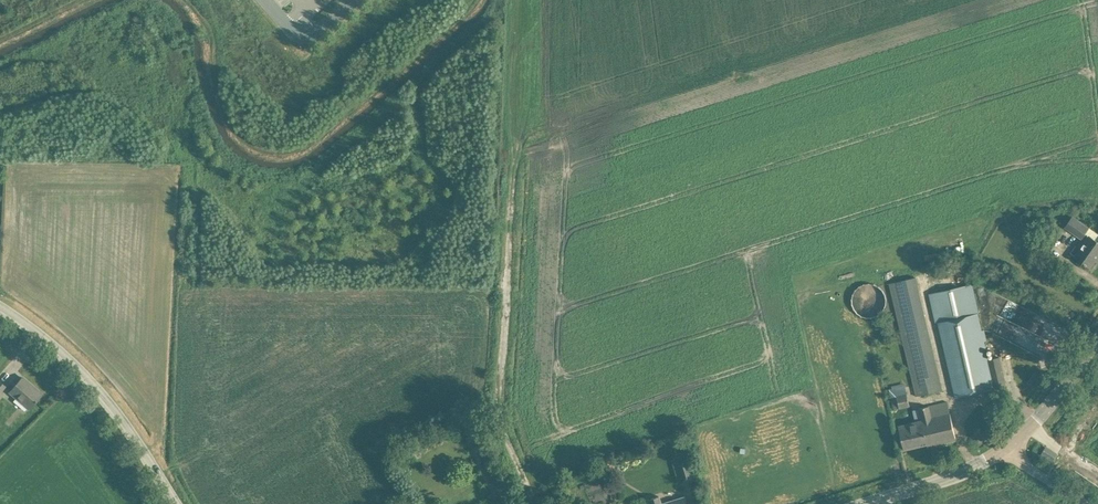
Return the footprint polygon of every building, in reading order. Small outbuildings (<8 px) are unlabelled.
[(271,9),(281,3),(279,0),(267,0),(271,9)] [(1091,268),(1097,257),(1097,242),(1090,236),(1089,238),(1084,235),(1088,229),(1072,218),(1065,228),(1081,238),(1086,241),(1075,257),(1091,268)] [(916,277),(890,283),(917,396),(943,390),(916,277)] [(999,357),(988,360),(983,340),(986,340),(984,330),(981,331),(977,313),(979,313),(972,284),(929,294),(936,323),(938,322),(956,398),(1006,386),(999,357)] [(881,319),(874,321),(876,330),(882,328),(881,319)] [(48,398),(27,378),(9,399),(21,409),(25,403),(36,412),(48,398)] [(905,385),(889,389),(894,408),(909,405),(905,385)] [(956,440),(950,413),(947,402),(919,408),(922,422),(899,427),(904,450),(928,445),(928,447),(956,440)] [(4,442),(10,431),(2,426),(0,429),(0,439),(4,442)] [(686,477),(687,481),(694,478),(688,458),(673,463),(678,480),(686,477)]
